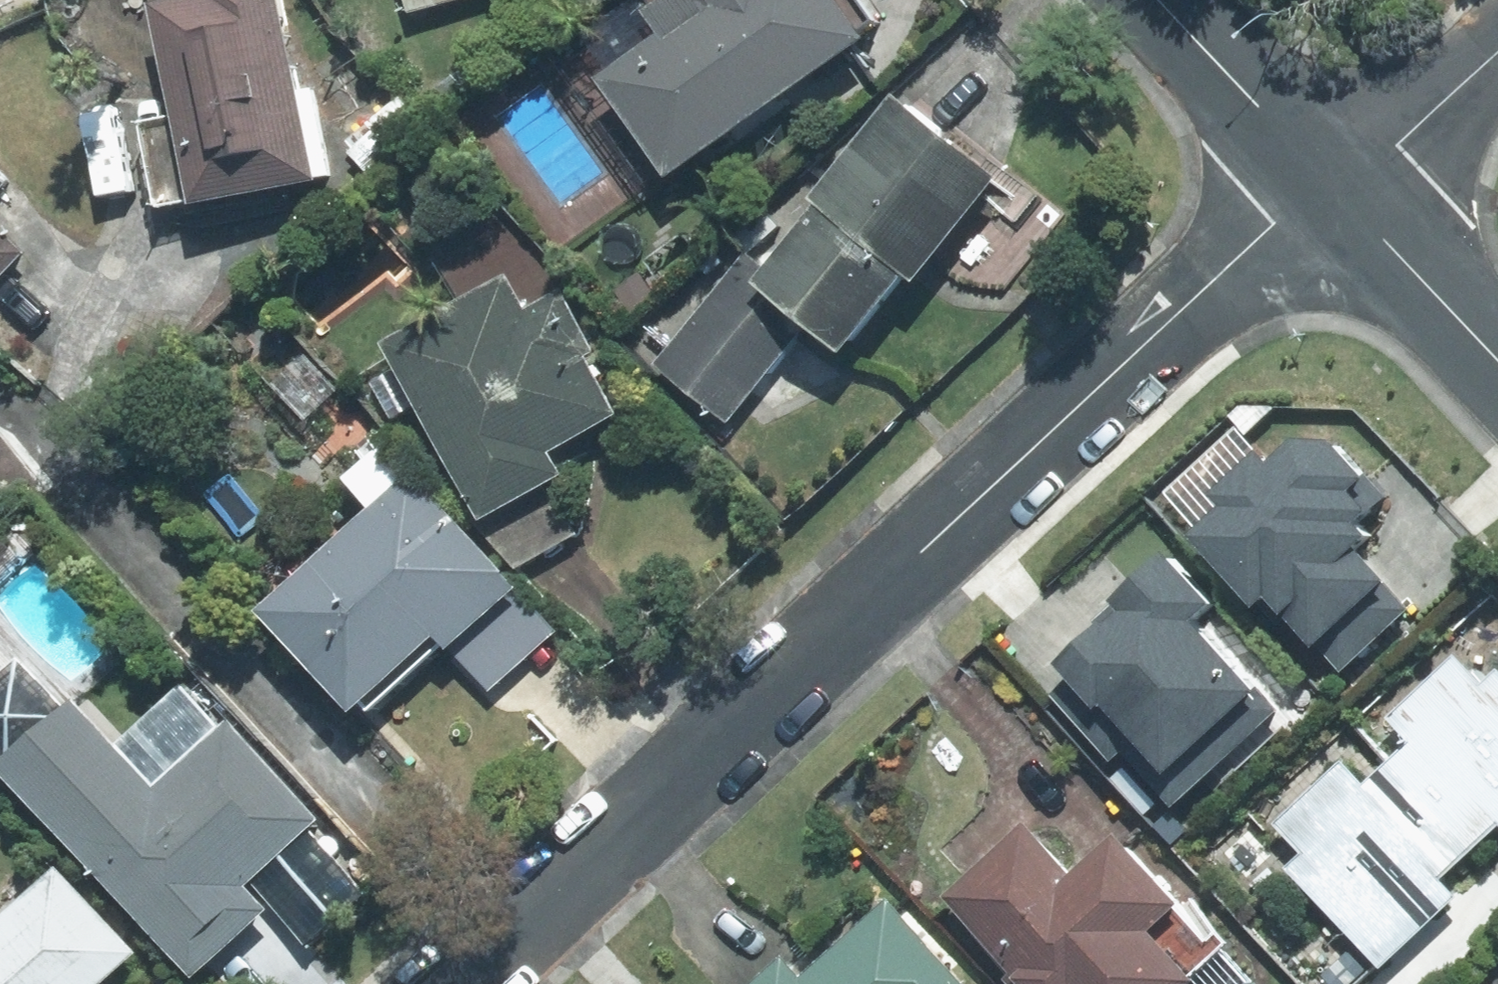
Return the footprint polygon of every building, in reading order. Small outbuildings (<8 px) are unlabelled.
[(147,6),(168,116),(137,121),(153,208),(324,176),(308,88),(293,91),(276,0),(178,0),(147,6)] [(406,13),(451,0),(403,0),(406,13)] [(641,9),(658,33),(593,78),(661,174),(858,36),(852,28),(866,17),(854,0),(655,0),(641,9)] [(427,128),(398,97),(350,143),(379,174),(427,128)] [(890,97),(808,197),(814,202),(901,272),(908,278),(978,191),(1014,220),(1035,194),(947,124),(938,136),(890,97)] [(836,352),(901,272),(814,202),(762,267),(749,282),(802,325),(836,352)] [(19,253),(0,234),(0,272),(19,253)] [(749,282),(762,267),(742,252),(653,363),(725,421),(802,325),(749,282)] [(378,343),(477,519),(542,483),(559,474),(546,452),(614,414),(581,356),(590,351),(557,291),(523,310),(503,274),(378,343)] [(251,365),(303,420),(336,389),(284,334),(251,365)] [(1165,495),(1195,528),(1186,536),(1248,605),(1260,594),(1308,647),(1313,642),(1337,669),(1403,610),(1350,552),(1369,535),(1357,522),(1382,500),(1328,439),(1289,439),(1263,462),(1236,432),(1165,495)] [(514,586),(381,440),(339,477),(367,507),(254,610),(347,713),(357,704),(365,712),(439,645),(445,649),(514,586)] [(542,483),(477,519),(517,567),(578,532),(542,483)] [(1112,607),(1051,663),(1064,679),(1050,694),(1108,760),(1122,750),(1168,806),(1275,710),(1255,687),(1250,690),(1185,620),(1205,602),(1159,551),(1106,599),(1112,607)] [(554,630),(514,586),(445,649),(486,692),(554,630)] [(1390,759),(1471,846),(1496,821),(1497,823),(1497,671),(1495,668),(1480,682),(1454,655),(1386,718),(1409,743),(1390,759)] [(16,659),(0,673),(0,770),(190,975),(263,908),(242,885),(315,818),(226,722),(217,730),(176,687),(113,746),(68,698),(60,706),(16,659)] [(1471,846),(1390,759),(1361,786),(1339,763),(1273,824),(1300,854),(1286,868),(1378,966),(1453,896),(1436,878),(1471,846)] [(1113,835),(1068,876),(1019,823),(938,897),(1007,971),(1003,979),(1007,983),(1242,983),(1245,982),(1219,954),(1229,944),(1188,900),(1173,901),(1113,835)] [(53,869),(0,916),(0,983),(92,983),(128,952),(53,869)] [(885,900),(798,979),(778,957),(747,983),(962,983),(885,900)]
